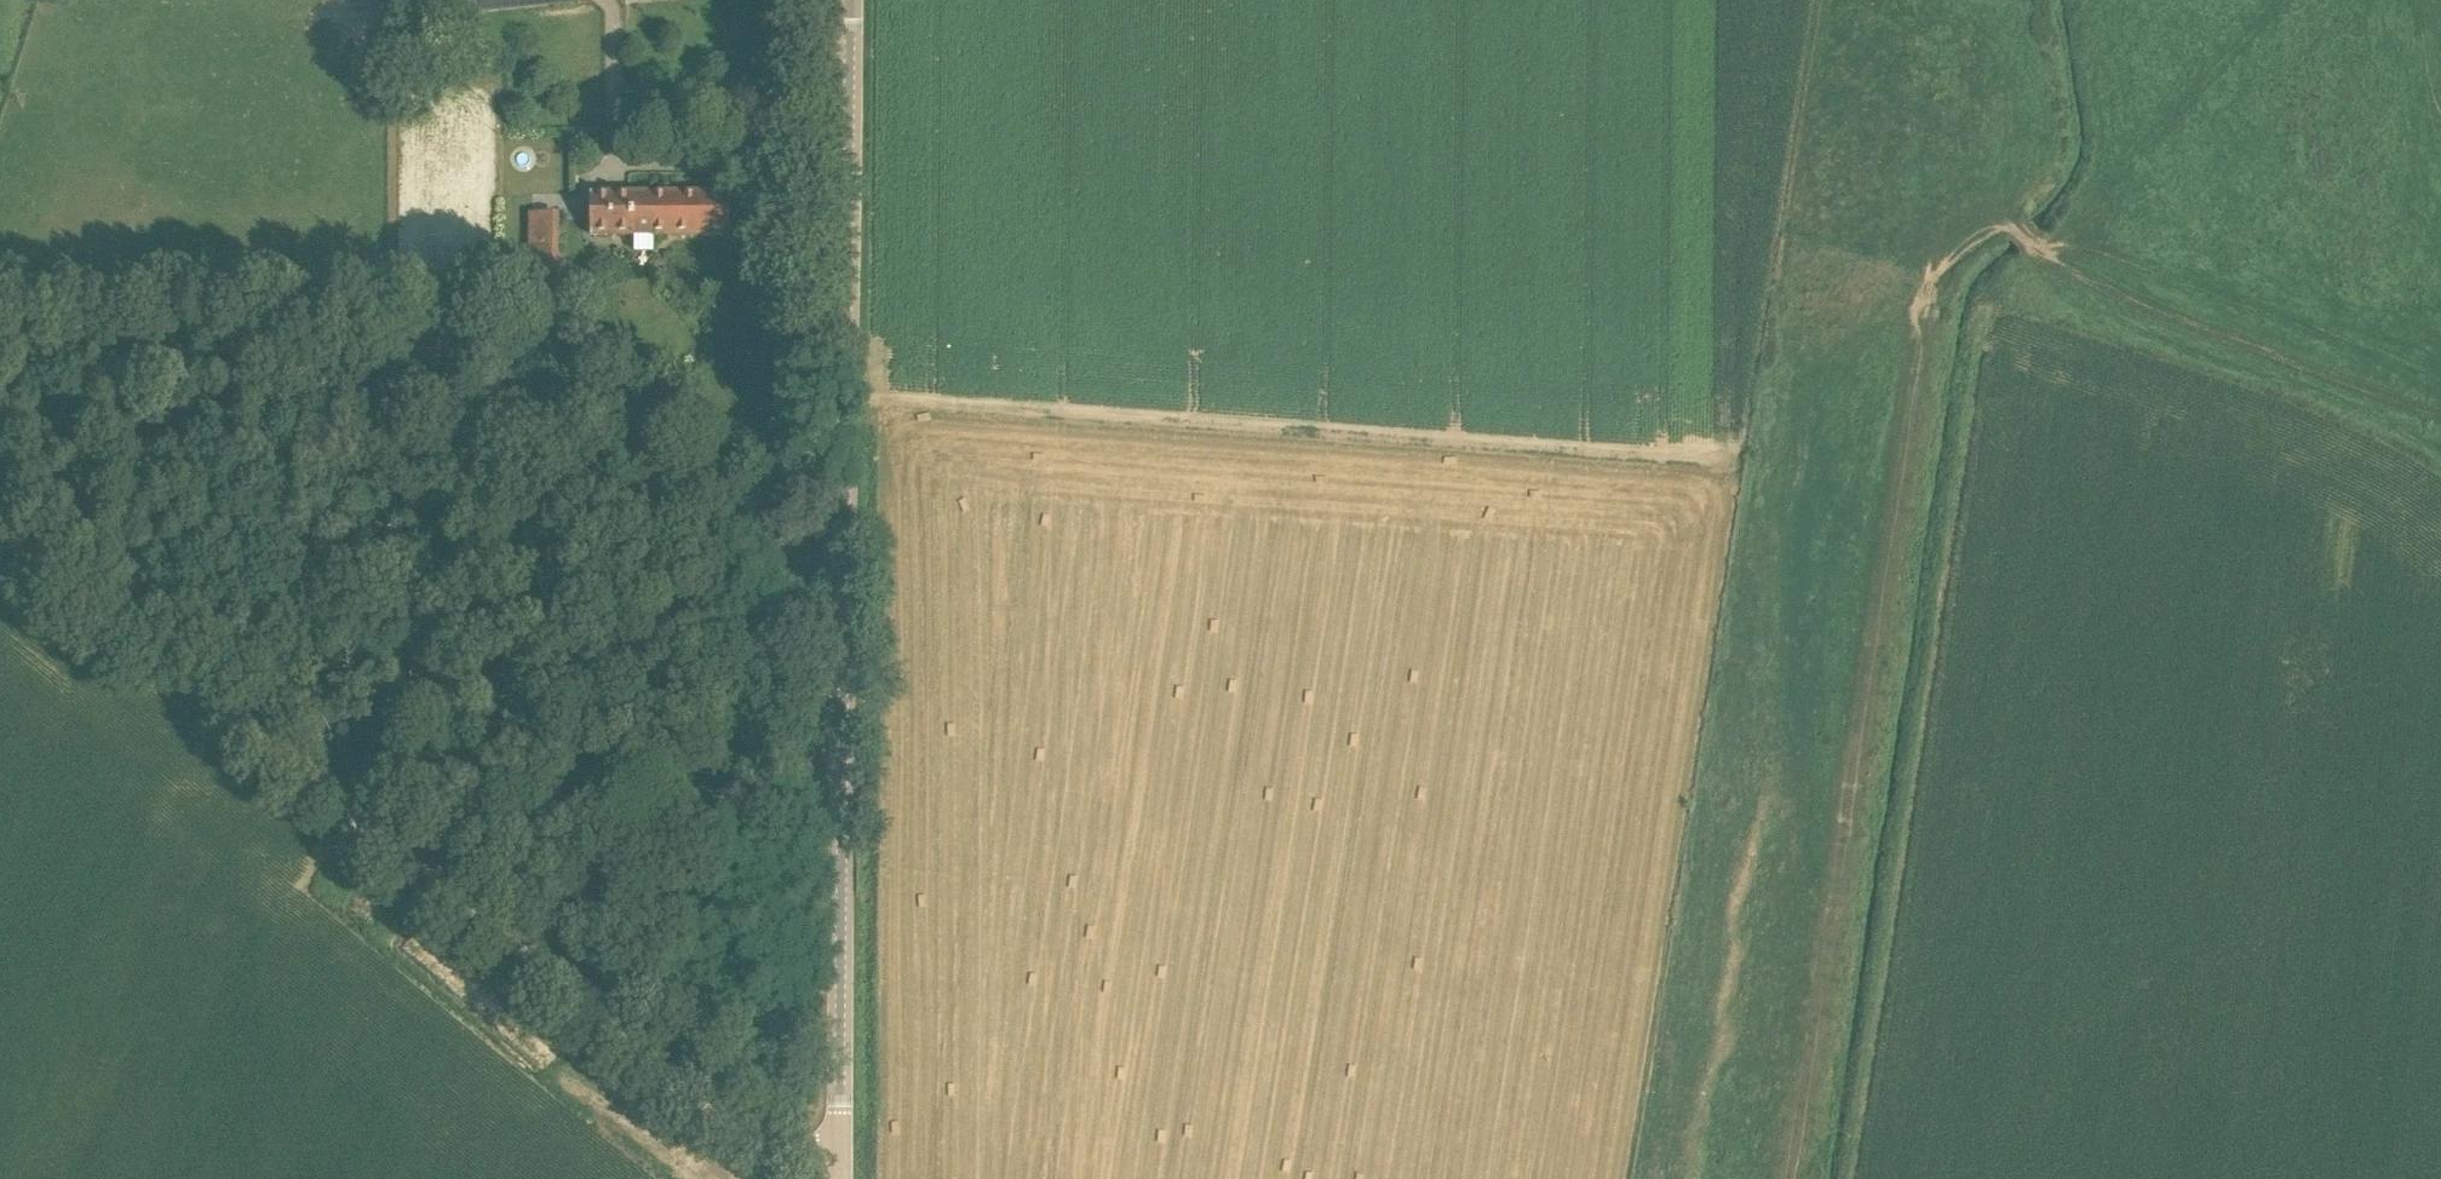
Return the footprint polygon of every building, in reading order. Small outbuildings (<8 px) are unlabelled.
[(730,194),(614,193),(592,193),(592,234),(614,235),(729,234),(730,194)] [(530,228),(531,276),(558,275),(566,275),(565,258),(561,258),(560,250),(560,228),(530,228)]
